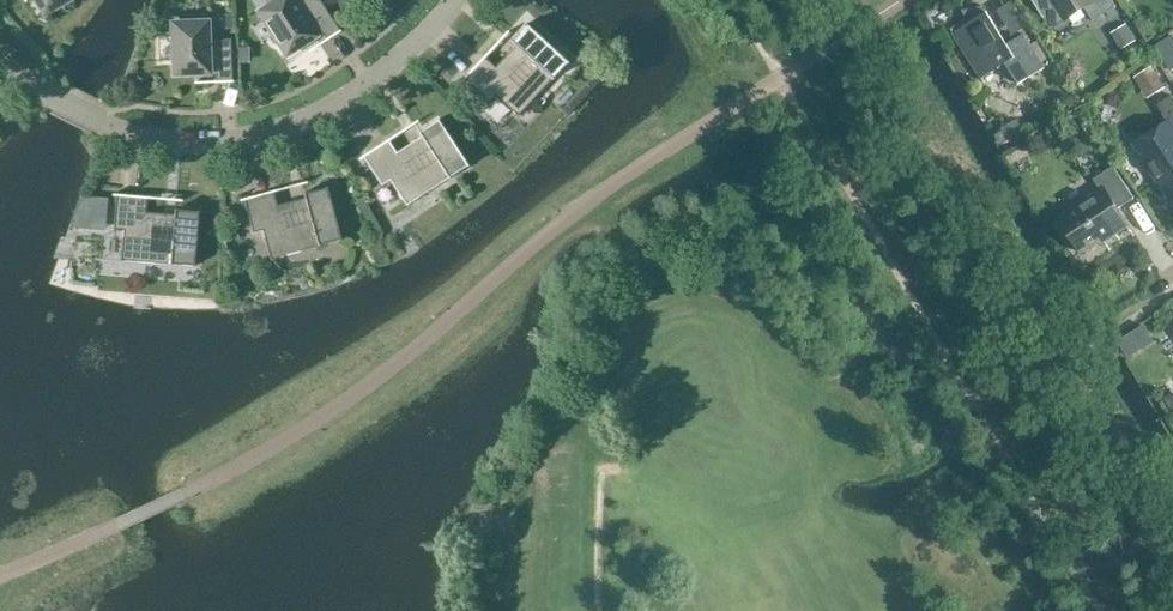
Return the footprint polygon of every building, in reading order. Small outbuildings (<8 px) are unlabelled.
[(44,14),(68,0),(36,0),(44,14)] [(287,54),(321,32),(326,40),(325,40),(326,41),(340,31),(340,30),(340,31),(320,0),(266,0),(269,6),(259,12),(287,54)] [(1116,5),(1113,0),(1033,0),(1043,16),(1044,16),(1044,15),(1058,6),(1065,17),(1062,18),(1063,20),(1084,6),(1093,20),(1116,5)] [(963,9),(962,9),(969,21),(954,31),(952,27),(951,28),(984,81),(985,80),(983,77),(1006,62),(1018,83),(1044,66),(1023,33),(1007,43),(984,6),(968,16),(963,9)] [(233,15),(223,15),(223,29),(234,29),(233,15)] [(172,17),(175,74),(215,73),(216,82),(215,82),(215,83),(232,82),(232,81),(231,39),(208,40),(207,23),(195,23),(195,16),(172,17)] [(568,63),(527,25),(511,43),(514,46),(495,67),(485,58),(484,57),(460,82),(461,83),(464,80),(489,103),(495,96),(518,117),(568,63)] [(1164,39),(1153,45),(1159,55),(1170,49),(1164,39)] [(248,48),(239,49),(240,63),(248,62),(248,48)] [(1154,67),(1143,73),(1154,92),(1165,86),(1154,67)] [(1172,189),(1172,96),(1172,94),(1157,104),(1170,124),(1137,145),(1167,193),(1172,189)] [(388,140),(359,159),(360,160),(363,158),(382,186),(390,181),(407,206),(468,167),(437,120),(418,133),(420,137),(396,153),(388,140)] [(1001,127),(992,132),(1000,145),(1009,140),(1001,127)] [(1118,207),(1134,197),(1113,165),(1093,178),(1100,189),(1058,217),(1081,252),(1114,231),(1116,233),(1129,224),(1118,207)] [(341,241),(326,187),(304,193),(305,198),(277,206),(273,192),(274,192),(273,191),(240,200),(240,201),(244,200),(253,233),(262,230),(270,260),(341,241)] [(194,267),(198,212),(175,210),(174,215),(146,212),(147,198),(147,197),(113,194),(113,195),(117,196),(114,230),(123,230),(121,261),(194,267)]
